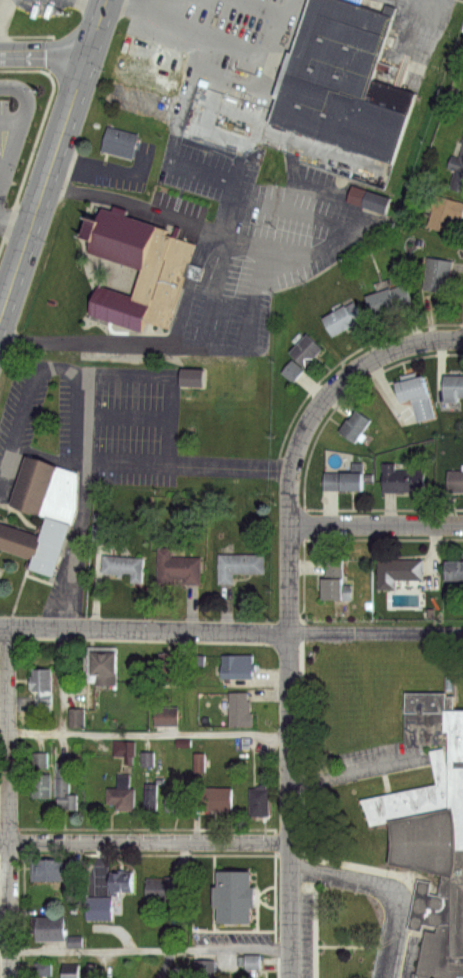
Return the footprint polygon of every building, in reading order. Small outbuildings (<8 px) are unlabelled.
[(268,127),(312,0),(342,0),(381,13),(385,2),(396,6),(370,82),(415,98),(391,169),(268,127)] [(108,125),(138,134),(131,159),(101,150),(108,125)] [(462,159),(462,155),(462,194),(451,190),(457,170),(449,168),(452,156),(462,159)] [(355,185),(371,191),(365,207),(349,201),(355,185)] [(371,191),(393,199),(388,214),(365,207),(371,191)] [(435,193),(462,203),(462,221),(455,218),(449,234),(428,227),(434,210),(430,208),(435,193)] [(89,199),(156,221),(153,229),(141,267),(84,248),(89,234),(78,230),(89,199)] [(175,238),(195,245),(164,329),(142,322),(146,309),(130,304),(141,267),(153,229),(175,238)] [(429,256),(454,259),(450,295),(424,291),(429,256)] [(368,297),(405,284),(412,304),(375,317),(368,297)] [(94,292),(130,304),(146,309),(142,322),(140,327),(88,310),(94,292)] [(324,317),(356,301),(366,319),(333,336),(324,317)] [(291,352),(308,334),(323,349),(306,367),(291,352)] [(184,370),(207,370),(206,388),(184,387),(184,370)] [(397,383),(427,375),(432,394),(402,402),(397,383)] [(448,376),(462,376),(462,397),(448,397),(448,376)] [(359,410),(373,421),(357,443),(341,431),(349,419),(351,421),(359,410)] [(29,555),(0,545),(0,516),(3,517),(25,453),(81,472),(82,504),(58,574),(26,563),(29,555)] [(384,462),(396,463),(398,471),(428,472),(427,495),(383,494),(384,462)] [(327,469),(353,470),(353,463),(365,463),(364,472),(375,473),(374,483),(366,483),(366,492),(326,491),(327,469)] [(450,470),(462,470),(462,491),(449,491),(450,470)] [(159,548),(173,549),(173,556),(205,557),(204,587),(157,585),(159,548)] [(222,554),(266,554),(266,575),(235,574),(235,584),(222,584),(222,554)] [(107,556),(149,557),(148,588),(128,587),(128,576),(107,576),(107,556)] [(328,558),(349,558),(349,601),(327,601),(328,558)] [(381,560),(425,560),(425,579),(398,579),(397,589),(380,589),(381,560)] [(449,562),(462,562),(462,582),(449,582),(449,562)] [(95,652),(116,652),(117,684),(96,684),(95,652)] [(158,653),(158,682),(172,682),(172,653),(158,653)] [(223,656),(255,656),(255,671),(223,671),(223,656)] [(34,667),(51,667),(50,694),(34,694),(34,667)] [(230,693),(250,693),(249,711),(255,712),(254,724),(229,724),(230,693)] [(402,696),(400,713),(437,717),(428,741),(440,746),(433,750),(430,775),(360,808),(367,824),(388,826),(384,866),(442,872),(416,885),(407,977),(462,977),(462,702),(402,696)] [(155,706),(177,706),(178,723),(156,723),(155,706)] [(70,708),(84,708),(83,727),(70,726),(70,708)] [(116,743),(136,743),(135,758),(115,758),(116,743)] [(29,767),(45,767),(45,753),(29,753),(29,767)] [(139,754),(139,765),(150,765),(150,754),(139,754)] [(200,755),(191,755),(191,773),(200,773),(200,755)] [(56,760),(70,759),(71,794),(78,794),(78,811),(57,812),(56,760)] [(33,775),(51,775),(51,800),(32,799),(33,775)] [(204,788),(233,788),(233,809),(204,809),(204,788)] [(254,788),(272,790),(270,815),(254,817),(254,788)] [(109,789),(135,789),(135,813),(119,813),(119,805),(109,805),(109,789)] [(30,860),(71,860),(71,877),(62,877),(62,883),(30,883),(30,860)] [(112,873),(135,872),(136,892),(112,893),(112,873)] [(223,874),(255,875),(254,889),(259,889),(259,906),(252,906),(252,924),(222,923),(223,874)] [(148,878),(188,879),(188,901),(148,900),(148,878)] [(89,897),(112,897),(112,923),(89,923),(89,897)] [(39,919),(67,920),(67,941),(39,941),(39,919)] [(247,956),(262,957),(261,970),(246,969),(247,956)] [(217,961),(216,977),(198,977),(198,961),(217,961)] [(36,963),(54,963),(54,976),(36,976),(36,963)] [(80,967),(80,977),(65,977),(65,967),(80,967)]
